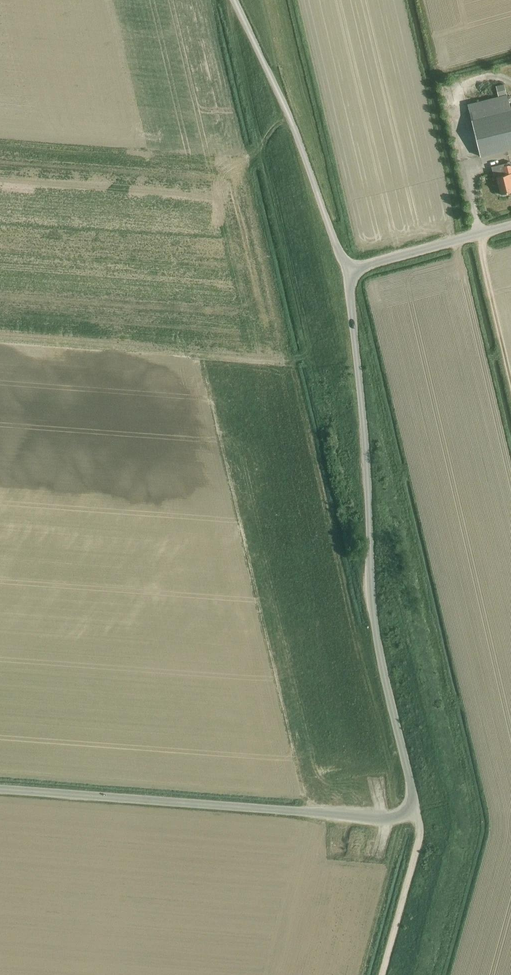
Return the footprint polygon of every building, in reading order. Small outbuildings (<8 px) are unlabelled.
[(505,83),(495,86),(497,91),(493,92),(494,97),(468,104),(480,156),(510,149),(510,110),(505,83)] [(510,162),(508,163),(508,165),(500,167),(502,175),(496,177),(500,194),(510,191),(510,165),(510,162)]
